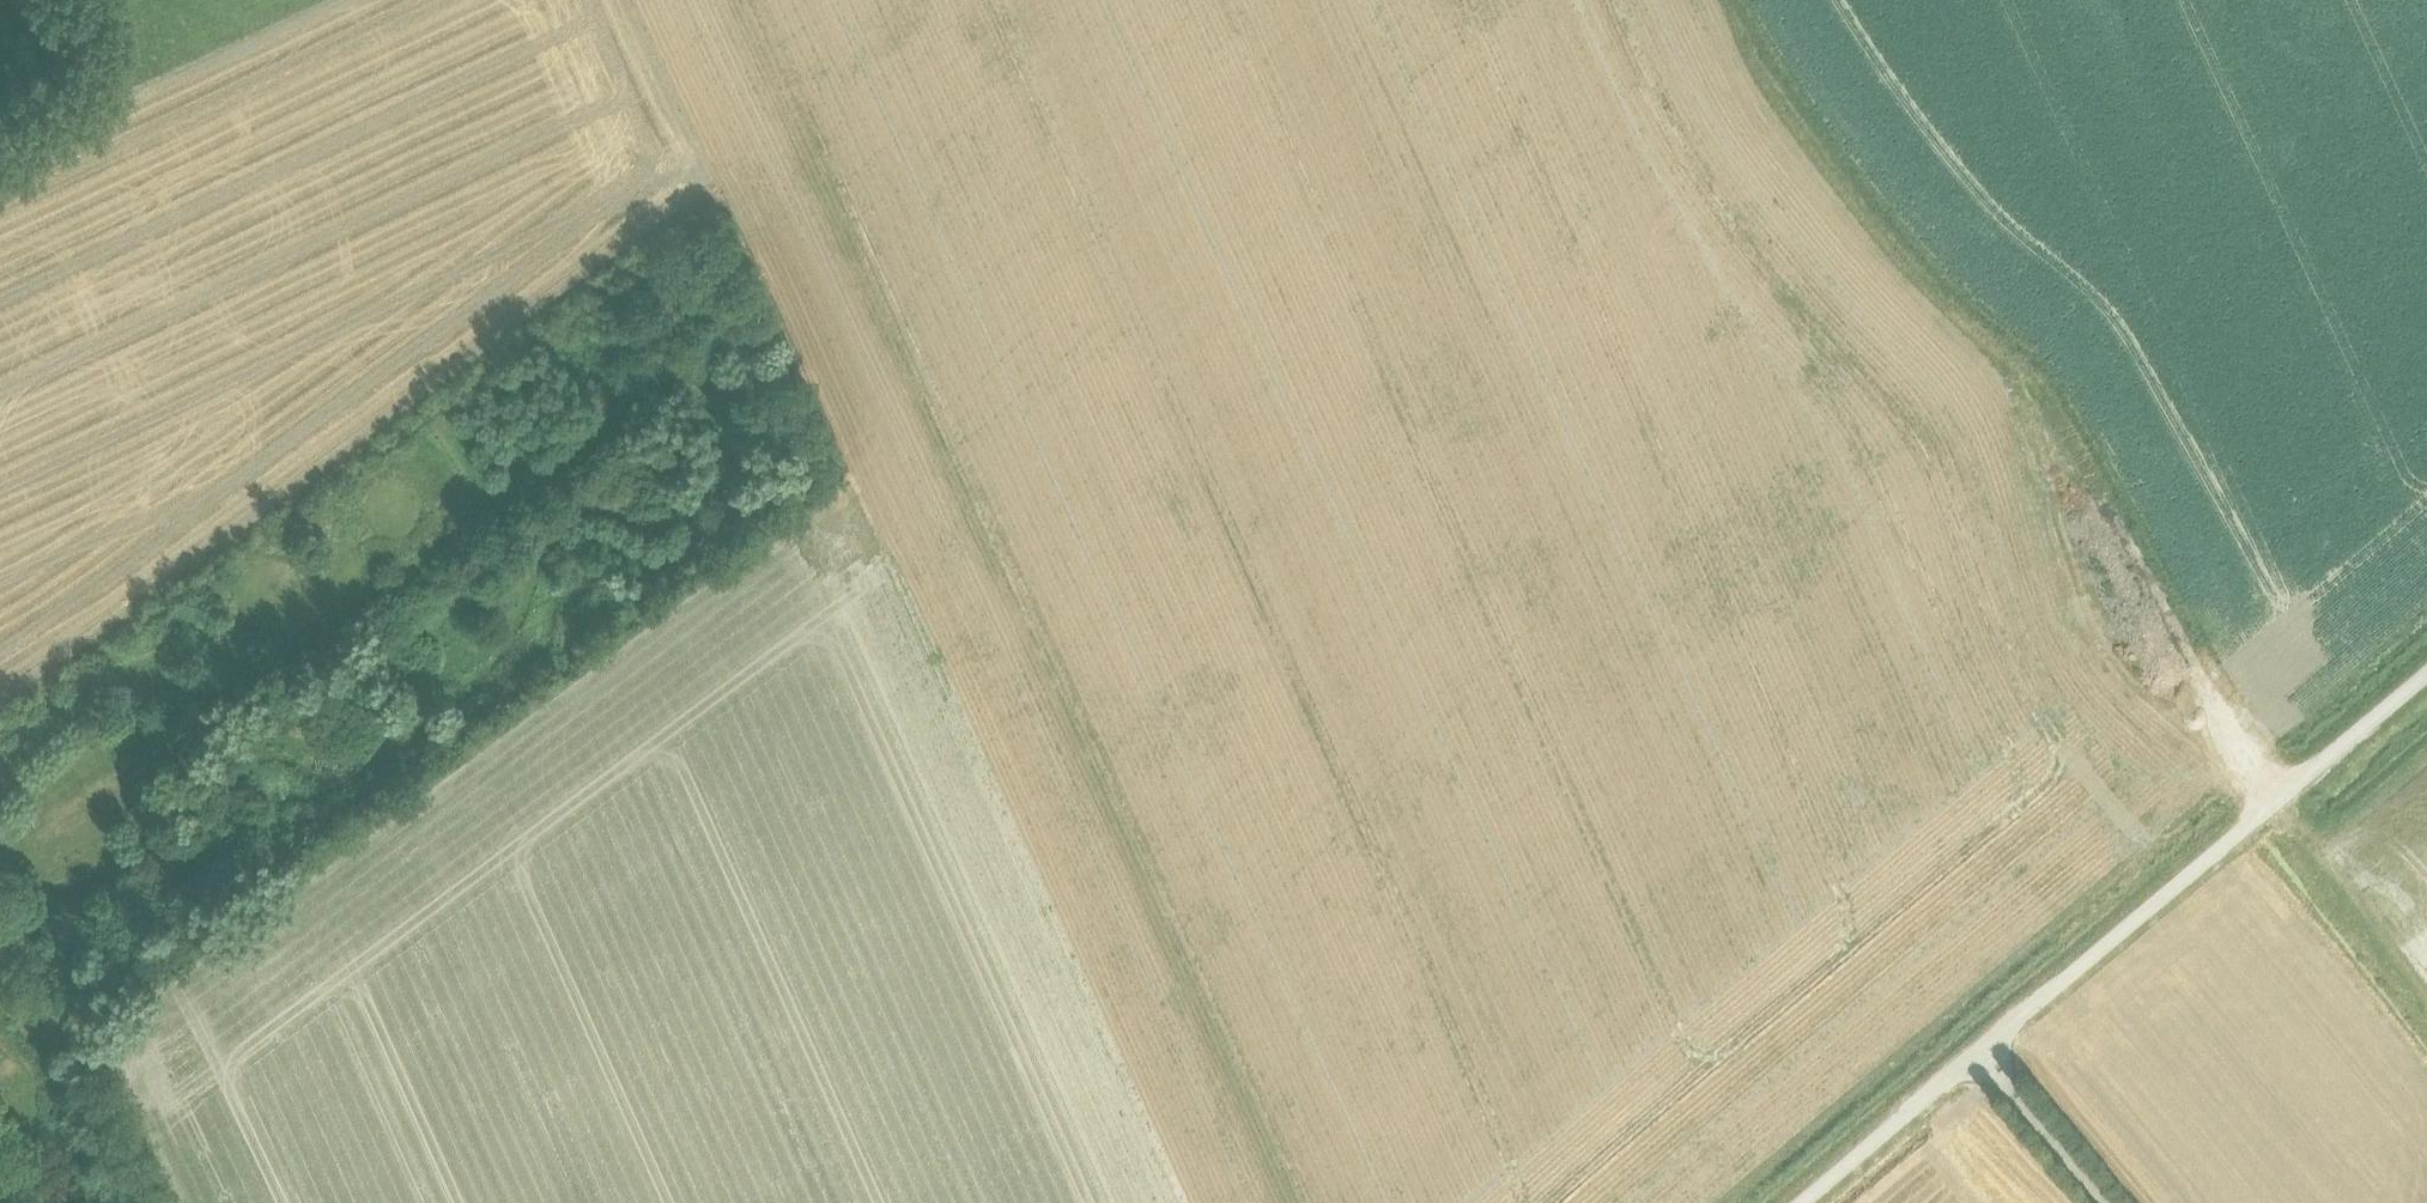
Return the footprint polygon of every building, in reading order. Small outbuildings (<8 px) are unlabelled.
[(30,14),(39,10),(34,0),(23,0),(30,14)]
